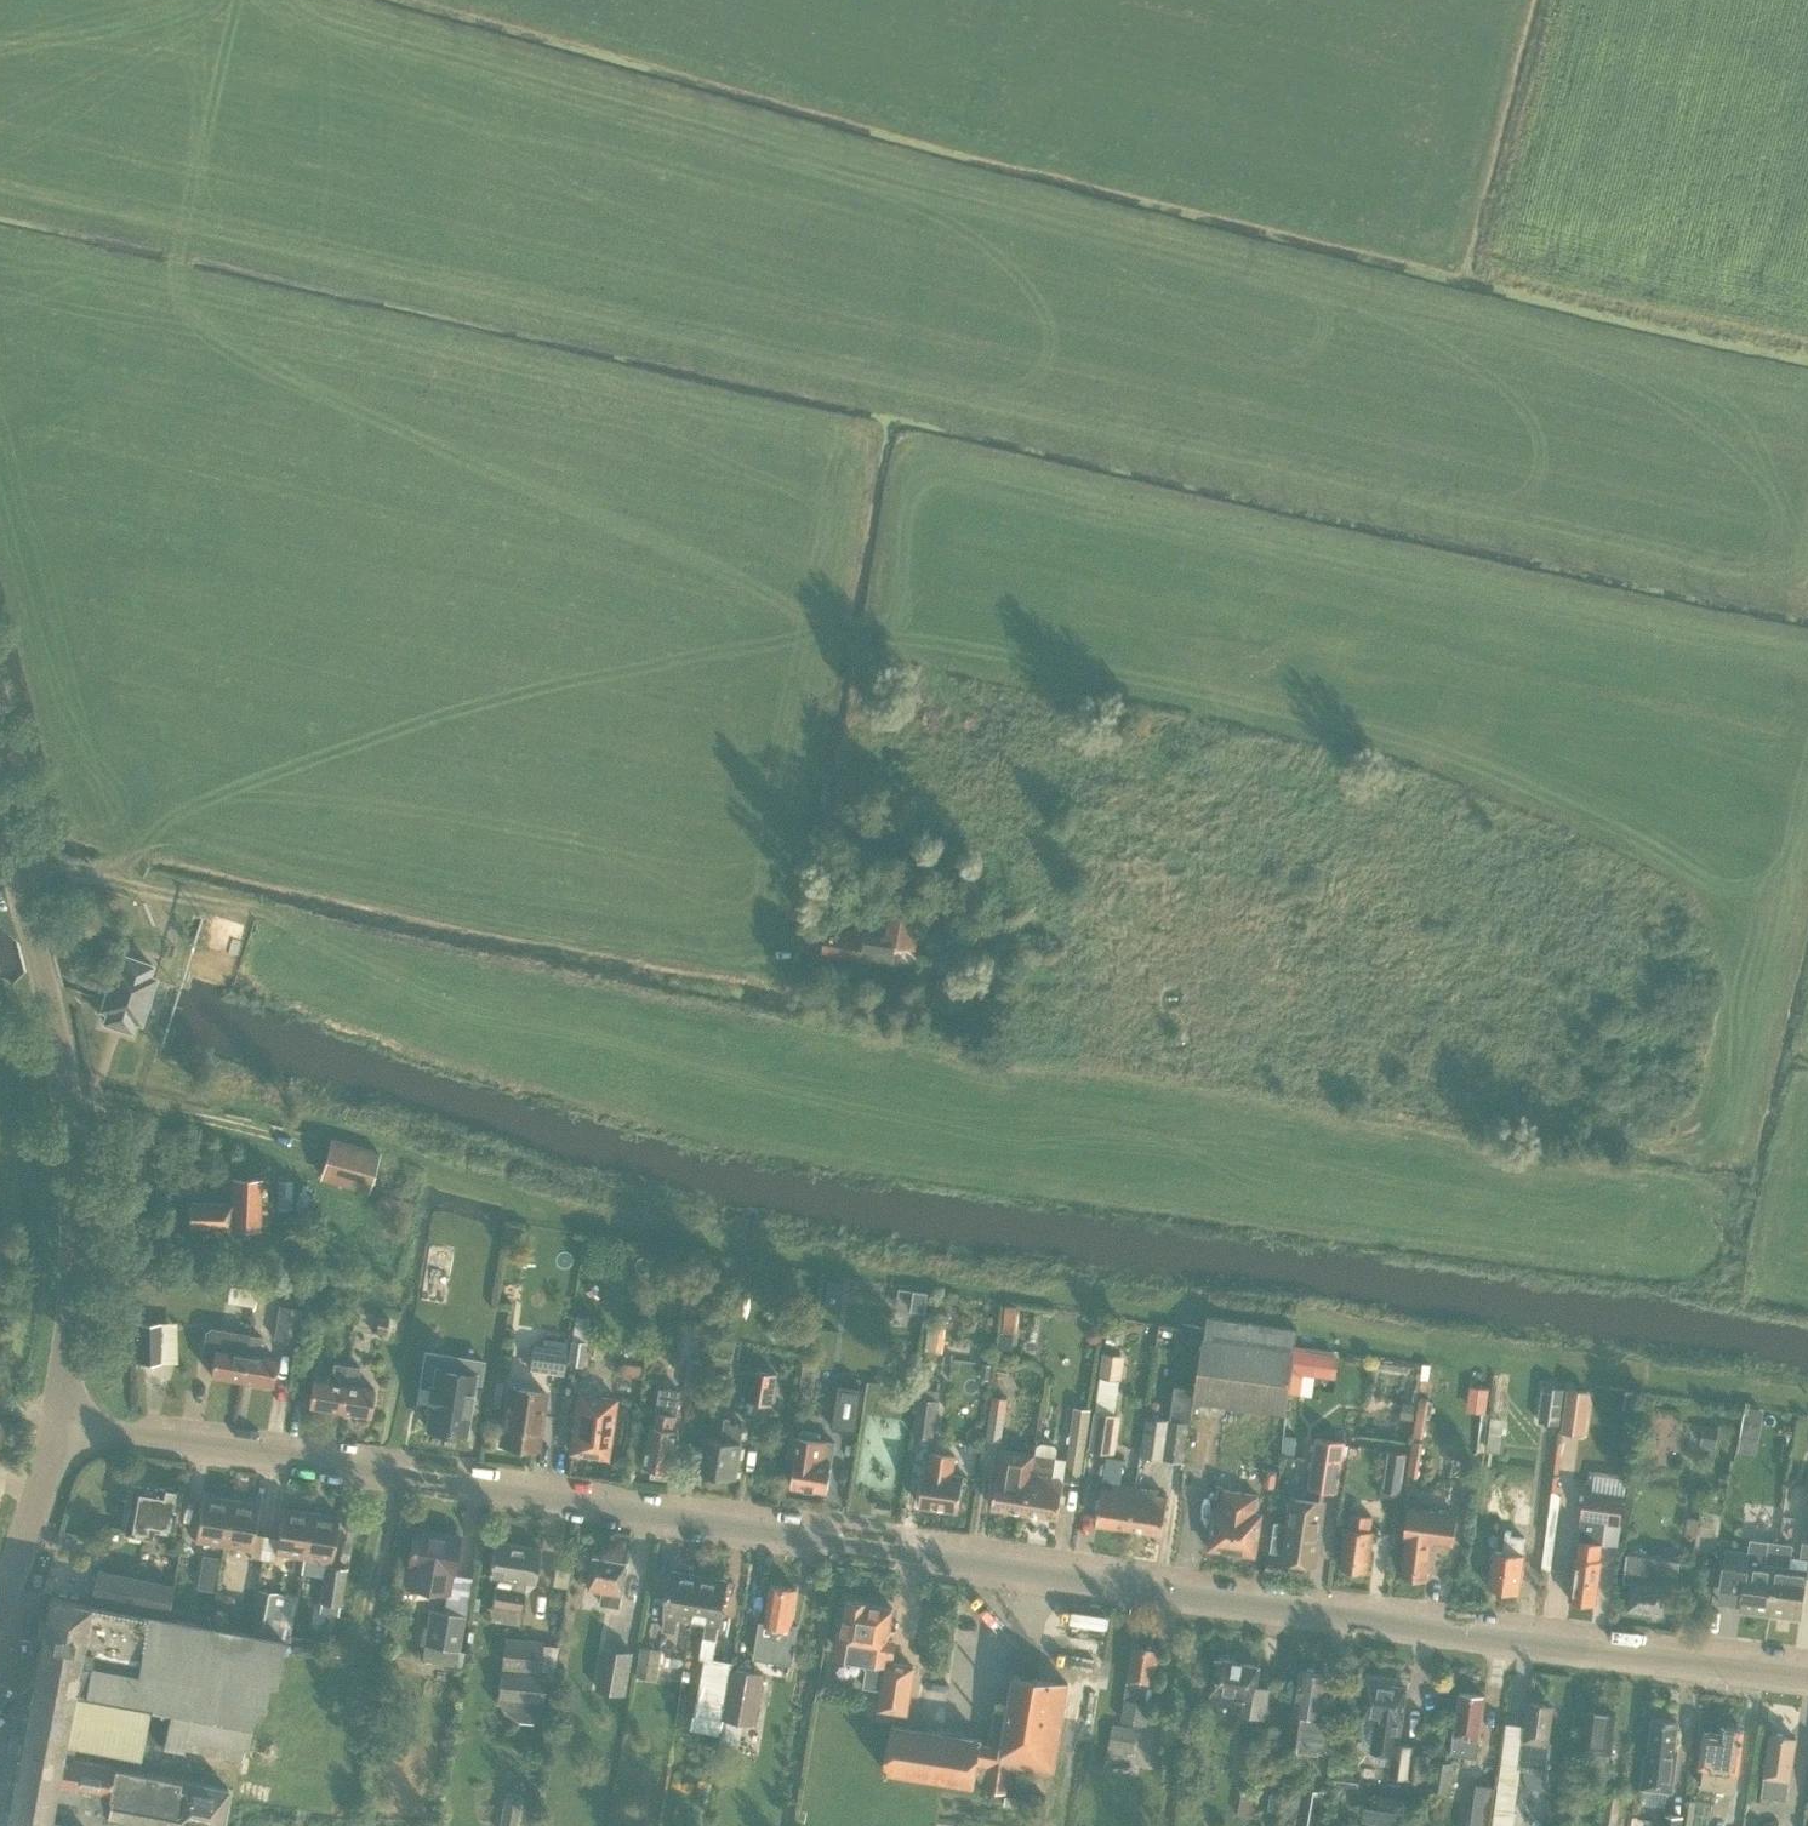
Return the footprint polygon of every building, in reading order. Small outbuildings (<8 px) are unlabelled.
[(891,909),(890,918),(887,936),(829,927),(824,954),(861,960),(861,958),(893,963),(895,946),(917,949),(918,946),(933,948),(937,920),(921,918),(922,914),(891,909)] [(154,979),(154,977),(147,975),(151,963),(124,955),(120,965),(113,963),(111,970),(107,984),(103,996),(99,1008),(106,1010),(102,1021),(129,1030),(133,1019),(140,1022),(141,1018),(154,979)] [(332,1139),(323,1171),(321,1178),(369,1192),(381,1151),(359,1145),(359,1146),(332,1139)] [(231,1203),(188,1202),(187,1227),(232,1228),(232,1227),(268,1228),(268,1211),(260,1210),(261,1179),(232,1178),(231,1203)] [(289,1179),(277,1178),(276,1211),(288,1211),(289,1179)] [(428,1246),(419,1304),(446,1308),(455,1250),(428,1246)] [(228,1284),(226,1302),(250,1305),(252,1287),(228,1284)] [(275,1339),(299,1343),(305,1308),(280,1304),(275,1339)] [(1001,1347),(1014,1349),(1018,1307),(1006,1305),(1001,1347)] [(376,1331),(387,1333),(390,1317),(378,1315),(376,1331)] [(589,1318),(576,1316),(575,1316),(567,1365),(582,1367),(589,1318)] [(1285,1413),(1294,1351),(1297,1329),(1207,1317),(1195,1400),(1285,1413)] [(161,1320),(138,1321),(139,1361),(162,1360),(161,1320)] [(778,1320),(767,1328),(777,1342),(788,1335),(778,1320)] [(1087,1336),(1092,1342),(1098,1343),(1103,1339),(1105,1333),(1102,1328),(1095,1326),(1089,1329),(1087,1336)] [(210,1329),(206,1332),(203,1355),(206,1359),(212,1360),(210,1375),(241,1379),(248,1335),(210,1329)] [(252,1350),(260,1347),(262,1337),(248,1335),(241,1379),(272,1384),(276,1358),(252,1355),(252,1350)] [(530,1370),(566,1375),(570,1348),(567,1347),(567,1340),(552,1338),(551,1345),(534,1343),(530,1370)] [(1300,1372),(1334,1378),(1337,1355),(1304,1349),(1300,1372)] [(1103,1378),(1122,1380),(1125,1354),(1106,1352),(1103,1378)] [(429,1407),(426,1427),(445,1430),(444,1433),(459,1435),(460,1432),(465,1433),(473,1380),(479,1382),(483,1360),(456,1356),(454,1370),(436,1367),(433,1386),(430,1385),(426,1406),(429,1407)] [(685,1390),(700,1393),(706,1362),(690,1359),(685,1390)] [(339,1410),(346,1365),(333,1363),(332,1373),(337,1378),(336,1383),(312,1379),(308,1405),(339,1410)] [(989,1379),(991,1364),(982,1363),(980,1378),(989,1379)] [(360,1367),(346,1365),(339,1410),(370,1415),(374,1389),(350,1385),(351,1380),(359,1376),(360,1367)] [(754,1366),(749,1398),(773,1402),(778,1370),(754,1366)] [(1539,1421),(1560,1424),(1565,1388),(1564,1388),(1565,1380),(1548,1378),(1547,1385),(1545,1385),(1539,1421)] [(726,1381),(722,1399),(740,1403),(744,1385),(726,1381)] [(833,1427),(857,1431),(863,1386),(839,1383),(833,1427)] [(1144,1456),(1184,1461),(1189,1422),(1187,1422),(1191,1387),(1174,1385),(1169,1420),(1149,1417),(1144,1456)] [(545,1391),(509,1386),(500,1443),(536,1448),(545,1391)] [(1490,1389),(1471,1386),(1468,1409),(1480,1411),(1487,1411),(1490,1389)] [(662,1387),(657,1414),(655,1414),(653,1427),(651,1427),(646,1465),(670,1469),(676,1431),(675,1430),(677,1415),(679,1415),(683,1390),(662,1387)] [(915,1435),(935,1438),(942,1390),(921,1387),(915,1435)] [(1591,1391),(1567,1388),(1561,1432),(1585,1435),(1591,1391)] [(570,1451),(606,1457),(615,1400),(579,1395),(570,1451)] [(986,1439),(1002,1442),(1010,1399),(994,1396),(986,1439)] [(1414,1436),(1424,1438),(1425,1434),(1427,1434),(1428,1429),(1426,1429),(1426,1428),(1429,1428),(1430,1422),(1428,1421),(1431,1399),(1420,1397),(1414,1436)] [(1412,1419),(1415,1402),(1403,1400),(1400,1417),(1412,1419)] [(1035,1451),(1032,1471),(1025,1512),(1058,1517),(1064,1481),(1081,1484),(1092,1407),(1076,1405),(1068,1458),(1058,1456),(1059,1447),(1055,1444),(1043,1442),(1038,1444),(1038,1451),(1035,1451)] [(1090,1450),(1116,1454),(1123,1413),(1096,1409),(1090,1450)] [(1483,1448),(1503,1451),(1507,1416),(1488,1414),(1483,1448)] [(726,1417),(722,1440),(704,1438),(699,1473),(735,1478),(740,1443),(744,1425),(731,1422),(732,1418),(726,1417)] [(1715,1447),(1719,1427),(1703,1425),(1700,1445),(1715,1447)] [(802,1430),(801,1437),(792,1436),(789,1458),(795,1459),(791,1486),(827,1491),(831,1461),(826,1460),(828,1441),(821,1440),(823,1434),(802,1430)] [(1283,1453),(1296,1454),(1298,1436),(1285,1434),(1283,1453)] [(1323,1489),(1322,1492),(1335,1494),(1336,1490),(1339,1491),(1347,1441),(1316,1436),(1308,1486),(1323,1489)] [(1408,1476),(1420,1477),(1420,1474),(1422,1474),(1422,1469),(1420,1469),(1421,1463),(1423,1463),(1424,1459),(1422,1459),(1425,1442),(1414,1440),(1408,1476)] [(997,1471),(992,1507),(1025,1512),(1032,1471),(1035,1451),(1003,1446),(999,1471),(997,1471)] [(1406,1454),(1388,1451),(1382,1490),(1400,1493),(1406,1454)] [(919,1505),(958,1511),(963,1475),(953,1474),(956,1455),(931,1452),(928,1472),(924,1472),(919,1505)] [(1276,1487),(1279,1468),(1266,1466),(1263,1485),(1276,1487)] [(1129,1528),(1136,1487),(1113,1483),(1113,1488),(1102,1487),(1096,1523),(1129,1528)] [(155,1488),(131,1484),(123,1535),(152,1539),(153,1531),(173,1534),(181,1490),(175,1489),(173,1486),(165,1485),(162,1487),(155,1488)] [(1184,1507),(1195,1509),(1200,1486),(1188,1484),(1184,1507)] [(1136,1487),(1129,1528),(1163,1533),(1168,1497),(1157,1495),(1158,1490),(1136,1487)] [(1582,1519),(1579,1540),(1577,1557),(1576,1557),(1570,1600),(1595,1603),(1600,1560),(1599,1560),(1604,1522),(1620,1524),(1624,1494),(1584,1489),(1580,1519),(1582,1519)] [(1215,1508),(1209,1548),(1255,1555),(1261,1516),(1256,1515),(1259,1496),(1229,1491),(1226,1509),(1215,1508)] [(1699,1517),(1689,1516),(1686,1535),(1697,1537),(1695,1550),(1711,1553),(1711,1551),(1716,1552),(1724,1502),(1717,1501),(1719,1494),(1703,1492),(1699,1517)] [(230,1499),(202,1495),(195,1541),(223,1545),(230,1499)] [(1291,1498),(1287,1522),(1276,1521),(1272,1549),(1283,1551),(1282,1559),(1315,1564),(1325,1503),(1291,1498)] [(262,1559),(266,1535),(253,1533),(258,1504),(230,1499),(223,1545),(251,1549),(250,1557),(262,1559)] [(278,1537),(266,1535),(262,1559),(274,1561),(275,1553),(303,1558),(310,1512),(282,1507),(278,1537)] [(1402,1576),(1425,1579),(1431,1540),(1453,1543),(1456,1515),(1409,1508),(1405,1537),(1407,1537),(1402,1576)] [(310,1512),(303,1558),(331,1562),(338,1516),(310,1512)] [(1341,1567),(1366,1571),(1372,1531),(1369,1530),(1372,1516),(1351,1513),(1349,1527),(1347,1527),(1341,1567)] [(407,1566),(409,1566),(406,1586),(451,1593),(454,1574),(452,1573),(459,1535),(413,1528),(407,1566)] [(1489,1588),(1518,1592),(1523,1554),(1522,1554),(1524,1537),(1505,1535),(1503,1551),(1494,1550),(1489,1588)] [(540,1548),(494,1541),(488,1575),(497,1577),(493,1606),(521,1611),(525,1581),(534,1583),(540,1548)] [(1770,1614),(1779,1543),(1768,1542),(1765,1561),(1749,1559),(1750,1551),(1725,1548),(1718,1601),(1741,1604),(1740,1610),(1770,1614)] [(1779,1543),(1770,1614),(1799,1618),(1806,1570),(1790,1567),(1793,1545),(1779,1543)] [(1663,1612),(1666,1586),(1677,1587),(1681,1560),(1629,1553),(1625,1580),(1633,1581),(1629,1608),(1663,1612)] [(212,1590),(217,1557),(202,1555),(197,1588),(212,1590)] [(237,1556),(238,1587),(250,1587),(248,1555),(237,1556)] [(621,1594),(627,1563),(594,1557),(589,1588),(602,1591),(599,1603),(618,1606),(621,1594)] [(320,1603),(342,1606),(349,1567),(327,1563),(320,1603)] [(691,1621),(699,1574),(671,1570),(664,1616),(664,1617),(662,1630),(675,1632),(677,1619),(691,1621)] [(164,1614),(170,1585),(97,1571),(91,1600),(164,1614)] [(699,1574),(691,1621),(706,1623),(703,1637),(716,1639),(718,1625),(726,1579),(699,1574)] [(760,1622),(754,1657),(791,1663),(797,1625),(791,1624),(797,1589),(772,1585),(765,1622),(760,1622)] [(277,1639),(289,1641),(298,1596),(260,1588),(252,1625),(279,1630),(277,1639)] [(228,1613),(234,1597),(222,1592),(215,1608),(228,1613)] [(7,1825),(84,1825),(84,1824),(47,1817),(58,1758),(62,1759),(65,1742),(139,1757),(143,1739),(243,1756),(249,1719),(260,1721),(266,1683),(275,1684),(282,1641),(50,1596),(7,1825)] [(869,1602),(848,1599),(843,1631),(839,1630),(835,1655),(861,1660),(867,1667),(864,1686),(881,1689),(877,1710),(909,1715),(917,1664),(891,1660),(892,1658),(894,1658),(898,1638),(896,1637),(898,1628),(892,1627),(895,1609),(869,1605),(869,1602)] [(322,1610),(306,1617),(312,1630),(328,1622),(322,1610)] [(460,1665),(462,1651),(468,1617),(428,1610),(422,1645),(425,1645),(423,1658),(460,1665)] [(1075,1656),(1100,1657),(1101,1618),(1076,1618),(1075,1656)] [(1625,1645),(1648,1644),(1647,1631),(1625,1632),(1625,1645)] [(487,1651),(484,1636),(469,1639),(472,1654),(487,1651)] [(535,1720),(541,1705),(545,1673),(551,1674),(555,1646),(505,1640),(498,1700),(504,1710),(517,1719),(535,1720)] [(1159,1649),(1134,1645),(1122,1719),(1147,1723),(1159,1649)] [(597,1689),(629,1695),(637,1652),(604,1646),(597,1689)] [(639,1676),(659,1679),(663,1649),(642,1646),(639,1676)] [(725,1688),(732,1658),(701,1651),(694,1681),(725,1688)] [(1260,1665),(1217,1658),(1210,1697),(1245,1702),(1243,1715),(1266,1719),(1271,1689),(1256,1687),(1260,1665)] [(763,1673),(731,1668),(723,1716),(755,1722),(763,1673)] [(1328,1674),(1300,1670),(1289,1746),(1333,1752),(1338,1710),(1323,1708),(1328,1674)] [(1011,1762),(1010,1770),(1018,1771),(1019,1764),(1053,1769),(1067,1684),(1013,1675),(1002,1746),(1012,1748),(1010,1762),(1011,1762)] [(1367,1680),(1362,1716),(1358,1742),(1369,1754),(1381,1763),(1392,1764),(1391,1774),(1427,1779),(1431,1754),(1415,1751),(1416,1745),(1399,1742),(1407,1686),(1367,1680)] [(1483,1696),(1461,1693),(1455,1734),(1454,1734),(1452,1753),(1476,1756),(1478,1737),(1483,1696)] [(1553,1705),(1529,1702),(1520,1767),(1526,1768),(1526,1772),(1529,1787),(1553,1790),(1555,1772),(1548,1771),(1553,1741),(1547,1741),(1553,1705)] [(1582,1763),(1583,1763),(1581,1779),(1602,1781),(1607,1777),(1608,1766),(1615,1713),(1589,1710),(1582,1763)] [(1677,1721),(1653,1718),(1643,1786),(1675,1791),(1681,1751),(1675,1750),(1677,1721)] [(1109,1753),(1133,1757),(1138,1726),(1114,1722),(1109,1753)] [(1012,1748),(1002,1746),(981,1743),(981,1738),(892,1724),(884,1771),(974,1785),(977,1765),(988,1767),(984,1788),(1007,1791),(1010,1770),(1011,1762),(1010,1762),(1012,1748)] [(1744,1730),(1725,1728),(1721,1727),(1720,1734),(1703,1732),(1699,1768),(1703,1768),(1701,1786),(1735,1790),(1737,1772),(1738,1772),(1744,1730)] [(1796,1738),(1770,1734),(1763,1776),(1764,1776),(1761,1795),(1785,1798),(1788,1780),(1790,1780),(1796,1738)] [(1242,1742),(1239,1762),(1254,1764),(1257,1744),(1242,1742)] [(62,1759),(58,1758),(47,1817),(84,1824),(84,1825),(220,1825),(227,1787),(113,1768),(113,1769),(62,1759)] [(1432,1789),(1450,1791),(1454,1762),(1435,1760),(1432,1789)] [(1301,1825),(1322,1825),(1328,1788),(1286,1781),(1279,1822),(1301,1825)] [(1476,1784),(1470,1825),(1492,1825),(1497,1787),(1476,1784)] [(1623,1788),(1608,1786),(1601,1825),(1616,1825),(1623,1788)] [(1005,1804),(1049,1811),(1052,1797),(1007,1789),(1005,1804)] [(1239,1814),(1253,1817),(1258,1792),(1244,1790),(1239,1814)] [(523,1804),(506,1801),(501,1825),(518,1825),(523,1804)] [(1685,1815),(1667,1812),(1665,1825),(1684,1825),(1685,1815)] [(1654,1820),(1633,1816),(1631,1825),(1653,1825),(1654,1820)]
